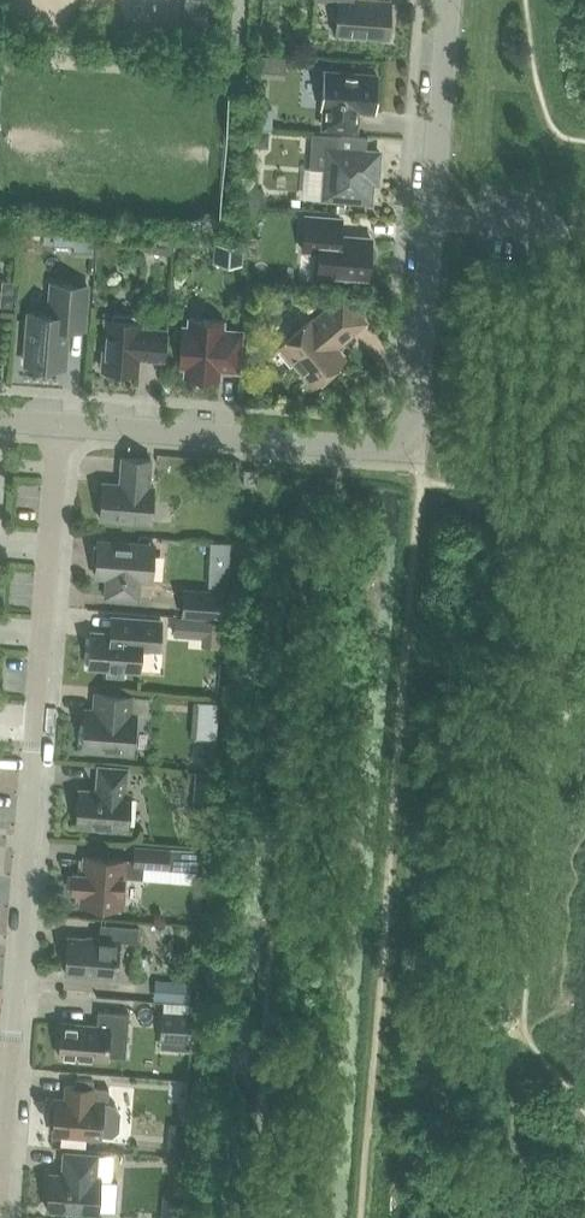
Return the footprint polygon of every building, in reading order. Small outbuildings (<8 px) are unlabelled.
[(183,36),(202,37),(205,0),(186,0),(183,36)] [(388,38),(391,2),(366,0),(322,0),(339,1),(337,34),(388,38)] [(323,127),(357,130),(358,115),(363,111),(375,112),(378,76),(325,72),(322,108),(325,108),(323,127)] [(325,198),(370,201),(372,171),(377,171),(379,153),(367,152),(368,138),(313,134),(310,169),(327,170),(325,198)] [(303,250),(319,252),(318,274),(368,278),(370,264),(371,263),(372,262),(373,261),(374,259),(375,257),(375,255),(375,253),(375,251),(375,250),(374,247),(373,245),(371,244),(372,239),(341,237),(342,219),(305,216),(303,250)] [(242,264),(243,243),(213,241),(211,262),(242,264)] [(49,315),(29,313),(25,364),(65,367),(68,328),(85,330),(88,286),(52,283),(49,315)] [(344,341),(366,322),(343,295),(313,322),(311,319),(279,346),(282,349),(279,352),(291,366),(294,363),(314,387),(345,360),(334,347),(342,340),(344,341)] [(102,370),(138,373),(139,359),(164,360),(166,330),(142,328),(142,322),(134,321),(134,316),(114,314),(114,320),(106,319),(102,370)] [(183,327),(180,367),(186,368),(185,376),(193,377),(193,378),(193,379),(194,380),(194,381),(195,382),(196,382),(196,383),(197,383),(198,384),(199,384),(200,384),(201,384),(202,384),(203,384),(204,384),(205,384),(206,383),(207,383),(208,382),(209,381),(210,380),(211,380),(211,379),(212,378),(220,379),(220,371),(240,372),(243,331),(224,330),(224,321),(189,319),(189,327),(183,327)] [(122,477),(122,484),(103,482),(100,519),(151,523),(154,486),(149,486),(151,460),(122,457),(121,477),(122,477)] [(243,486),(256,487),(258,471),(244,470),(243,486)] [(106,597),(138,599),(140,580),(151,581),(154,545),(98,541),(98,544),(93,543),(92,562),(96,562),(96,565),(99,565),(98,574),(96,573),(95,577),(107,577),(106,597)] [(223,592),(185,589),(183,613),(221,616),(223,592)] [(111,633),(91,631),(88,668),(108,669),(107,675),(123,676),(123,670),(139,672),(141,649),(159,651),(161,620),(112,616),(111,633)] [(176,618),(174,638),(191,639),(192,619),(176,618)] [(85,710),(82,749),(132,753),(135,715),(148,716),(149,698),(96,694),(95,711),(85,710)] [(97,783),(99,783),(99,791),(79,790),(76,826),(127,830),(130,793),(125,793),(127,768),(98,766),(97,783)] [(195,851),(135,846),(134,861),(127,861),(127,860),(84,856),(82,873),(73,873),(71,892),(81,893),(80,904),(123,907),(125,877),(142,878),(143,866),(194,870),(195,851)] [(64,973),(115,977),(118,941),(137,943),(138,927),(100,925),(99,939),(67,937),(64,973)] [(191,982),(155,979),(153,998),(189,1001),(191,982)] [(193,1004),(164,1002),(161,1038),(190,1040),(193,1004)] [(58,1056),(106,1060),(106,1056),(125,1057),(128,1014),(97,1011),(96,1026),(61,1023),(58,1056)] [(54,1100),(52,1133),(113,1138),(119,1131),(121,1111),(115,1105),(107,1105),(108,1089),(92,1088),(67,1086),(67,1087),(74,1087),(73,1101),(54,1100)] [(62,1169),(63,1169),(63,1175),(49,1173),(46,1210),(97,1214),(100,1177),(95,1177),(97,1155),(63,1152),(62,1169)] [(164,1217),(180,1217),(181,1207),(164,1207),(164,1217)]
